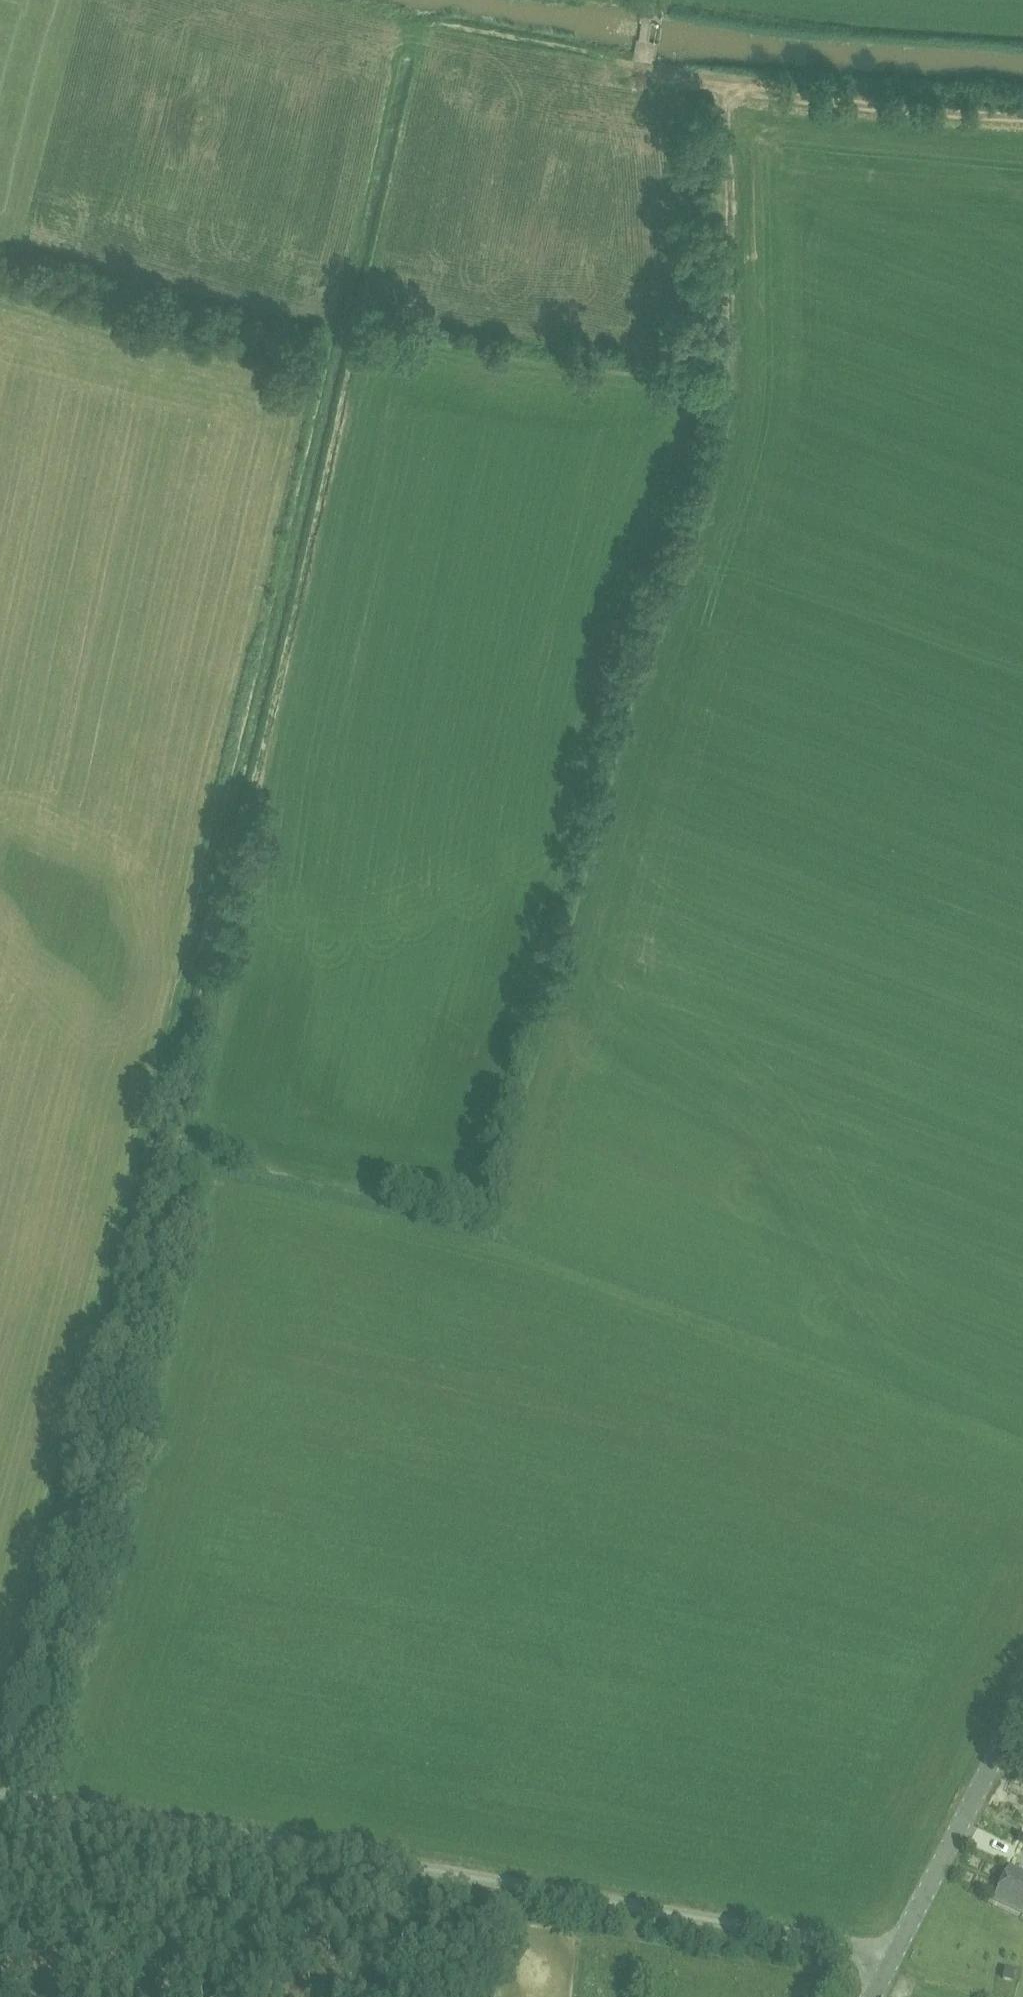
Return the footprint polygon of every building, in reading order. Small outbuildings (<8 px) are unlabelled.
[(1022,1913),(1022,1873),(1010,1867),(994,1899),(1022,1913)] [(1002,1980),(1013,1983),(1016,1972),(1005,1969),(1002,1980)]
